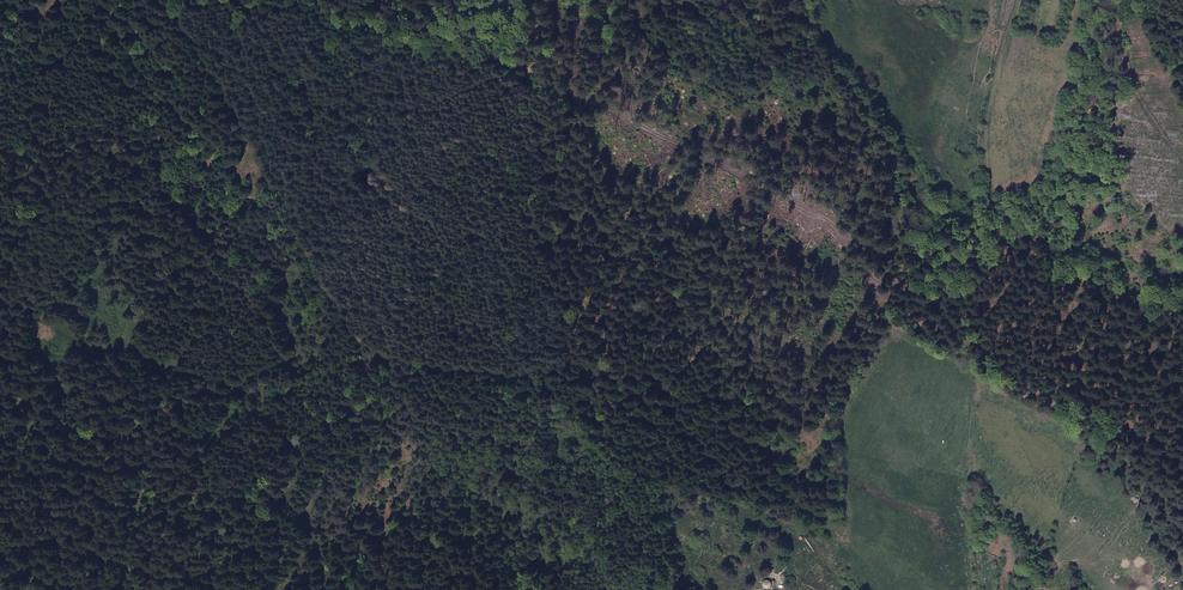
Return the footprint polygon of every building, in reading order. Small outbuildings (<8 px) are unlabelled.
[(761,584),(767,589),(772,585),(767,579),(761,584)]
